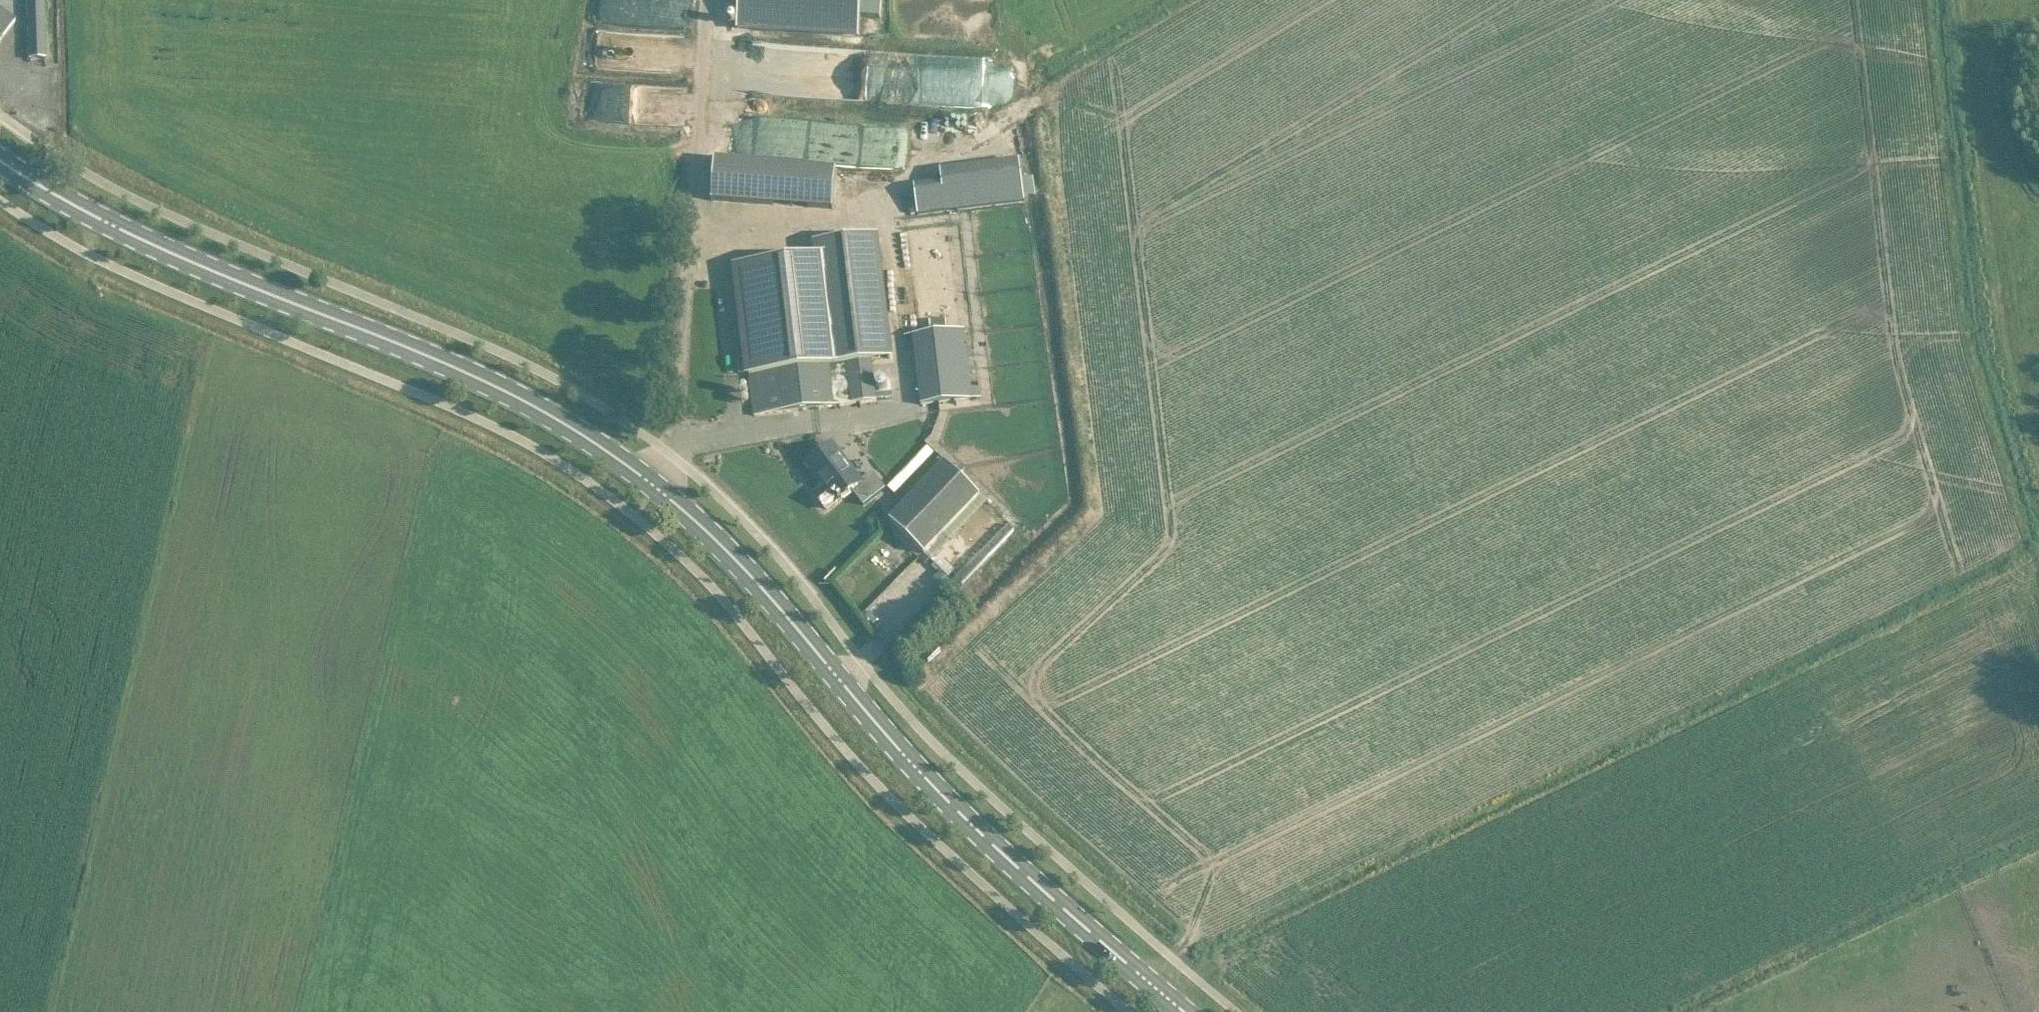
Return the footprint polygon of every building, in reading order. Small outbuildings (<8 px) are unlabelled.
[(43,0),(26,0),(28,60),(45,59),(43,0)] [(654,0),(588,0),(587,20),(653,22),(654,0)] [(738,28),(859,36),(862,0),(739,0),(738,28)] [(0,9),(0,45),(3,41),(1,39),(16,21),(0,9)] [(623,67),(624,47),(610,46),(611,33),(585,32),(583,66),(623,67)] [(738,41),(734,88),(881,100),(884,62),(816,56),(817,47),(738,41)] [(673,85),(581,82),(580,118),(672,121),(673,85)] [(857,134),(855,164),(889,165),(890,135),(857,134)] [(715,159),(712,202),(833,211),(836,168),(715,159)] [(1020,160),(941,171),(942,182),(946,212),(1025,202),(1025,198),(1022,178),(1020,160)] [(877,402),(872,361),(894,359),(879,236),(813,243),(815,256),(737,265),(755,417),(877,402)] [(973,399),(966,330),(914,336),(921,405),(973,399)] [(816,496),(827,510),(835,503),(836,504),(857,488),(847,475),(852,470),(833,445),(806,466),(825,490),(816,496)] [(980,497),(946,463),(890,521),(924,554),(980,497)] [(889,495),(879,481),(864,491),(874,505),(889,495)] [(944,588),(950,582),(942,574),(936,580),(944,588)]
